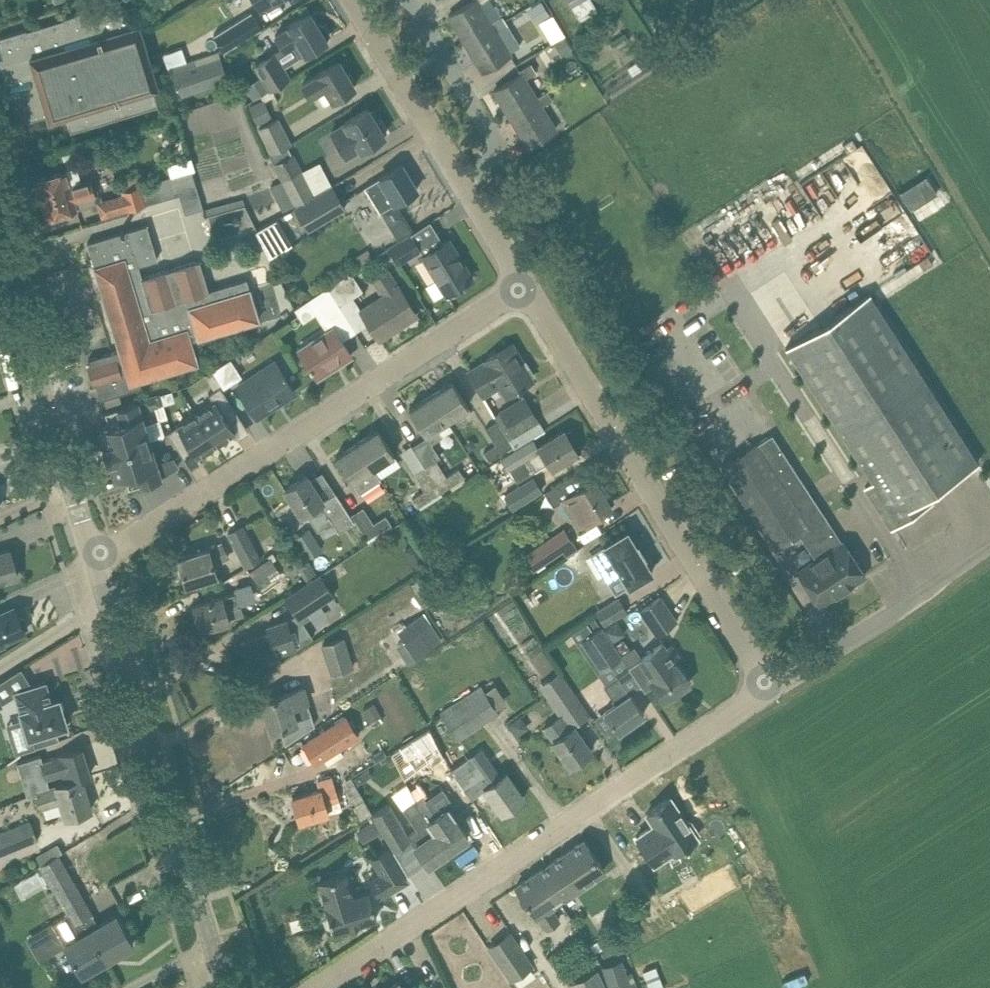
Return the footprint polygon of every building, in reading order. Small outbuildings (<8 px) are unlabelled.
[(449,14),(466,42),(505,19),(503,16),(501,16),(492,0),(473,0),(449,14)] [(580,15),(597,7),(593,0),(573,0),(580,15)] [(16,31),(0,36),(0,48),(2,56),(0,57),(0,64),(5,81),(1,82),(5,97),(9,95),(15,112),(19,111),(22,122),(47,115),(49,120),(66,114),(71,131),(90,125),(157,103),(153,89),(159,87),(140,22),(133,23),(127,2),(98,11),(96,6),(16,31)] [(262,27),(252,10),(214,33),(224,50),(262,27)] [(310,11),(293,21),(289,24),(289,25),(276,33),(284,47),(257,63),(271,86),(287,76),(282,67),(327,39),(326,38),(329,37),(330,33),(325,24),(321,23),(318,25),(310,11)] [(505,19),(466,42),(483,70),(511,54),(509,52),(521,45),(505,19)] [(572,47),(565,37),(555,43),(562,54),(572,47)] [(182,46),(162,52),(168,68),(174,66),(187,61),(182,46)] [(229,79),(221,56),(175,72),(183,94),(229,79)] [(339,59),(322,70),(318,73),(318,74),(303,82),(311,95),(315,92),(323,105),(333,99),(355,86),(339,59)] [(511,117),(550,94),(531,62),(520,69),(522,73),(494,89),(511,117)] [(554,99),(550,94),(511,117),(528,145),(556,128),(542,106),(554,99)] [(273,115),(263,98),(249,105),(258,123),(273,115)] [(346,122),(332,130),(347,155),(360,147),(361,148),(384,134),(384,133),(388,131),(381,120),(377,122),(368,107),(345,121),(346,122)] [(272,151),(287,143),(290,142),(278,118),(260,127),(272,151)] [(287,144),(269,153),(274,163),(292,154),(287,144)] [(293,154),(276,162),(296,202),(313,193),(293,154)] [(402,163),(385,173),(379,177),(380,178),(367,186),(382,210),(418,189),(402,163)] [(77,165),(65,169),(35,178),(46,216),(77,207),(74,198),(95,192),(91,178),(81,181),(77,165)] [(121,177),(124,189),(139,184),(141,184),(138,172),(121,177)] [(139,184),(145,203),(180,192),(174,174),(141,184),(139,184)] [(938,191),(926,174),(900,191),(912,208),(938,191)] [(346,206),(333,182),(313,193),(296,202),(292,204),(308,230),(346,206)] [(121,190),(127,211),(146,205),(145,203),(139,184),(124,189),(121,190)] [(198,188),(181,194),(187,211),(204,204),(198,188)] [(206,210),(220,242),(255,227),(242,195),(206,210)] [(119,231),(116,217),(83,224),(86,238),(119,231)] [(269,257),(293,243),(277,218),(256,229),(269,257)] [(147,224),(107,236),(87,242),(120,349),(89,358),(91,364),(87,365),(93,383),(96,382),(101,398),(142,385),(140,379),(197,362),(191,340),(258,319),(246,278),(209,289),(200,259),(142,276),(138,263),(158,258),(147,224)] [(410,232),(388,246),(399,262),(420,248),(410,232)] [(448,239),(424,253),(447,292),(449,291),(450,293),(453,294),(461,290),(462,286),(460,284),(464,282),(465,283),(467,282),(467,280),(472,277),(448,239)] [(417,313),(406,296),(399,285),(398,286),(388,270),(374,279),(384,295),(362,309),(379,337),(380,336),(377,331),(397,319),(400,324),(417,313)] [(350,271),(326,286),(339,305),(362,289),(350,271)] [(339,305),(326,286),(312,295),(329,323),(344,313),(339,305)] [(873,481),(866,486),(892,526),(932,500),(928,493),(979,460),(871,292),(786,346),(873,481)] [(352,354),(341,338),(333,326),(299,348),(316,374),(337,360),(339,363),(352,354)] [(522,385),(532,379),(530,375),(534,373),(526,360),(522,362),(518,356),(519,355),(512,343),(468,369),(484,396),(501,385),(506,394),(518,387),(519,389),(523,387),(522,385)] [(231,357),(212,370),(223,388),(242,375),(231,357)] [(295,391),(284,374),(275,360),(238,384),(256,412),(278,397),(280,401),(295,391)] [(431,394),(447,419),(469,405),(452,380),(431,394)] [(197,412),(216,442),(235,430),(229,422),(240,415),(220,385),(209,392),(214,400),(197,412)] [(438,425),(447,419),(431,394),(410,408),(432,442),(444,434),(438,425)] [(523,395),(499,410),(513,433),(508,436),(513,444),(516,448),(533,437),(544,430),(523,395)] [(109,424),(100,427),(105,443),(103,444),(108,460),(110,460),(116,476),(125,473),(129,487),(162,477),(162,476),(179,465),(174,456),(172,456),(162,460),(157,461),(150,438),(164,434),(160,419),(145,424),(138,400),(105,410),(109,424)] [(197,454),(216,442),(197,412),(168,431),(182,453),(192,446),(197,454)] [(497,419),(486,427),(496,442),(484,450),(490,459),(513,444),(497,419)] [(378,428),(357,442),(373,466),(395,453),(378,428)] [(533,437),(516,448),(502,456),(517,480),(548,461),(552,467),(578,451),(565,429),(538,445),(533,437)] [(757,442),(723,464),(777,548),(827,516),(773,433),(757,443),(757,442)] [(380,478),(373,466),(357,442),(336,456),(352,481),(353,480),(360,491),(380,478)] [(436,458),(425,465),(441,490),(464,475),(458,467),(446,475),(436,458)] [(418,505),(441,490),(425,465),(414,472),(424,489),(413,496),(418,505)] [(603,491),(595,478),(588,482),(579,469),(543,491),(552,506),(560,500),(577,527),(611,505),(610,503),(614,500),(607,489),(603,491)] [(323,499),(309,478),(307,474),(285,488),(301,512),(305,510),(317,528),(332,519),(339,530),(354,520),(339,496),(324,506),(321,501),(323,499)] [(505,494),(514,508),(542,490),(533,477),(505,494)] [(394,527),(386,514),(373,522),(363,505),(351,512),(370,542),(394,527)] [(247,566),(261,558),(243,524),(229,532),(247,566)] [(308,556),(321,547),(308,527),(294,535),(308,556)] [(532,569),(562,549),(566,556),(578,548),(564,527),(523,555),(532,569)] [(605,544),(591,553),(598,564),(608,582),(622,573),(629,585),(653,571),(644,556),(645,555),(638,544),(636,545),(627,530),(604,544),(605,544)] [(844,540),(798,570),(820,603),(865,574),(844,540)] [(214,563),(229,555),(222,542),(209,549),(209,548),(178,558),(186,583),(217,573),(214,563)] [(0,552),(0,580),(18,575),(11,548),(0,552)] [(250,569),(256,580),(277,566),(271,556),(250,569)] [(300,618),(336,593),(321,571),(285,596),(300,618)] [(411,581),(425,603),(437,595),(423,573),(411,581)] [(222,595),(212,598),(193,605),(201,630),(245,615),(237,592),(222,596),(222,595)] [(678,619),(661,594),(640,608),(657,634),(678,619)] [(619,596),(596,610),(604,623),(627,610),(619,596)] [(5,644),(3,641),(26,631),(24,627),(28,625),(23,616),(20,617),(14,605),(0,612),(0,646),(5,644)] [(269,631),(241,640),(250,667),(281,656),(280,652),(297,646),(312,636),(303,622),(292,628),(289,618),(267,625),(269,631)] [(408,661),(443,638),(432,621),(397,644),(408,661)] [(624,655),(603,624),(582,638),(602,669),(624,655)] [(344,636),(321,643),(331,673),(354,666),(350,654),(345,637),(344,636)] [(672,645),(669,647),(664,639),(629,665),(646,689),(653,683),(664,699),(690,682),(677,663),(682,659),(672,645)] [(590,715),(560,670),(539,685),(554,708),(553,709),(558,717),(545,726),(553,738),(552,739),(570,765),(592,749),(575,725),(590,715)] [(617,702),(605,710),(619,730),(644,712),(630,693),(618,675),(604,685),(617,702)] [(46,681),(15,690),(21,708),(20,708),(28,735),(67,723),(59,696),(51,698),(46,681)] [(482,684),(440,711),(458,738),(499,711),(482,684)] [(303,686),(280,693),(261,699),(271,729),(280,726),(285,743),(315,723),(311,712),(295,717),(291,705),(307,700),(303,686)] [(371,720),(382,714),(376,702),(365,708),(371,720)] [(360,734),(346,713),(302,742),(316,763),(360,734)] [(529,725),(521,714),(508,723),(517,734),(529,725)] [(427,759),(439,750),(426,731),(402,749),(399,745),(390,751),(404,775),(427,759)] [(41,753),(17,760),(23,781),(32,778),(33,782),(47,777),(63,772),(66,780),(81,775),(82,777),(90,775),(82,747),(62,753),(43,760),(41,753)] [(492,763),(480,772),(479,772),(471,759),(454,771),(471,796),(485,787),(502,812),(524,797),(506,772),(501,776),(492,763)] [(56,785),(38,791),(42,807),(61,801),(66,817),(91,809),(82,777),(81,775),(66,780),(56,783),(56,785)] [(322,787),(312,790),(292,796),(300,820),(329,811),(326,802),(339,798),(336,786),(323,790),(322,787)] [(413,799),(449,850),(469,836),(448,806),(437,813),(423,793),(413,799)] [(652,826),(637,836),(655,862),(672,850),(674,852),(697,837),(696,835),(699,833),(690,819),(687,821),(671,797),(648,812),(655,824),(652,826)] [(449,850),(413,799),(405,805),(424,833),(413,842),(429,864),(449,850)] [(372,812),(393,847),(411,837),(390,801),(372,812)] [(29,820),(0,833),(0,853),(37,838),(29,820)] [(547,880),(560,899),(605,869),(584,838),(551,860),(559,871),(547,880)] [(407,879),(388,846),(371,856),(381,872),(370,879),(379,895),(407,879)] [(44,850),(37,855),(42,863),(49,859),(44,850)] [(42,863),(41,863),(69,913),(75,922),(83,918),(106,958),(134,942),(117,913),(99,924),(58,853),(49,859),(42,863)] [(550,906),(560,899),(547,880),(559,871),(551,860),(516,884),(537,915),(539,913),(548,927),(559,919),(550,906)] [(332,875),(319,879),(321,886),(319,887),(323,899),(325,898),(327,904),(325,904),(327,908),(329,916),(334,930),(348,925),(365,920),(377,916),(373,903),(369,890),(361,893),(353,895),(349,882),(345,871),(332,875)] [(98,878),(88,884),(94,894),(104,888),(98,878)] [(54,921),(33,933),(46,955),(65,944),(72,955),(82,972),(106,958),(83,918),(75,922),(69,913),(54,921)] [(509,931),(489,945),(512,978),(532,965),(509,931)] [(603,966),(611,987),(631,987),(622,960),(603,966)] [(598,969),(570,982),(573,987),(607,987),(598,969)] [(400,979),(386,987),(406,987),(400,979)]
